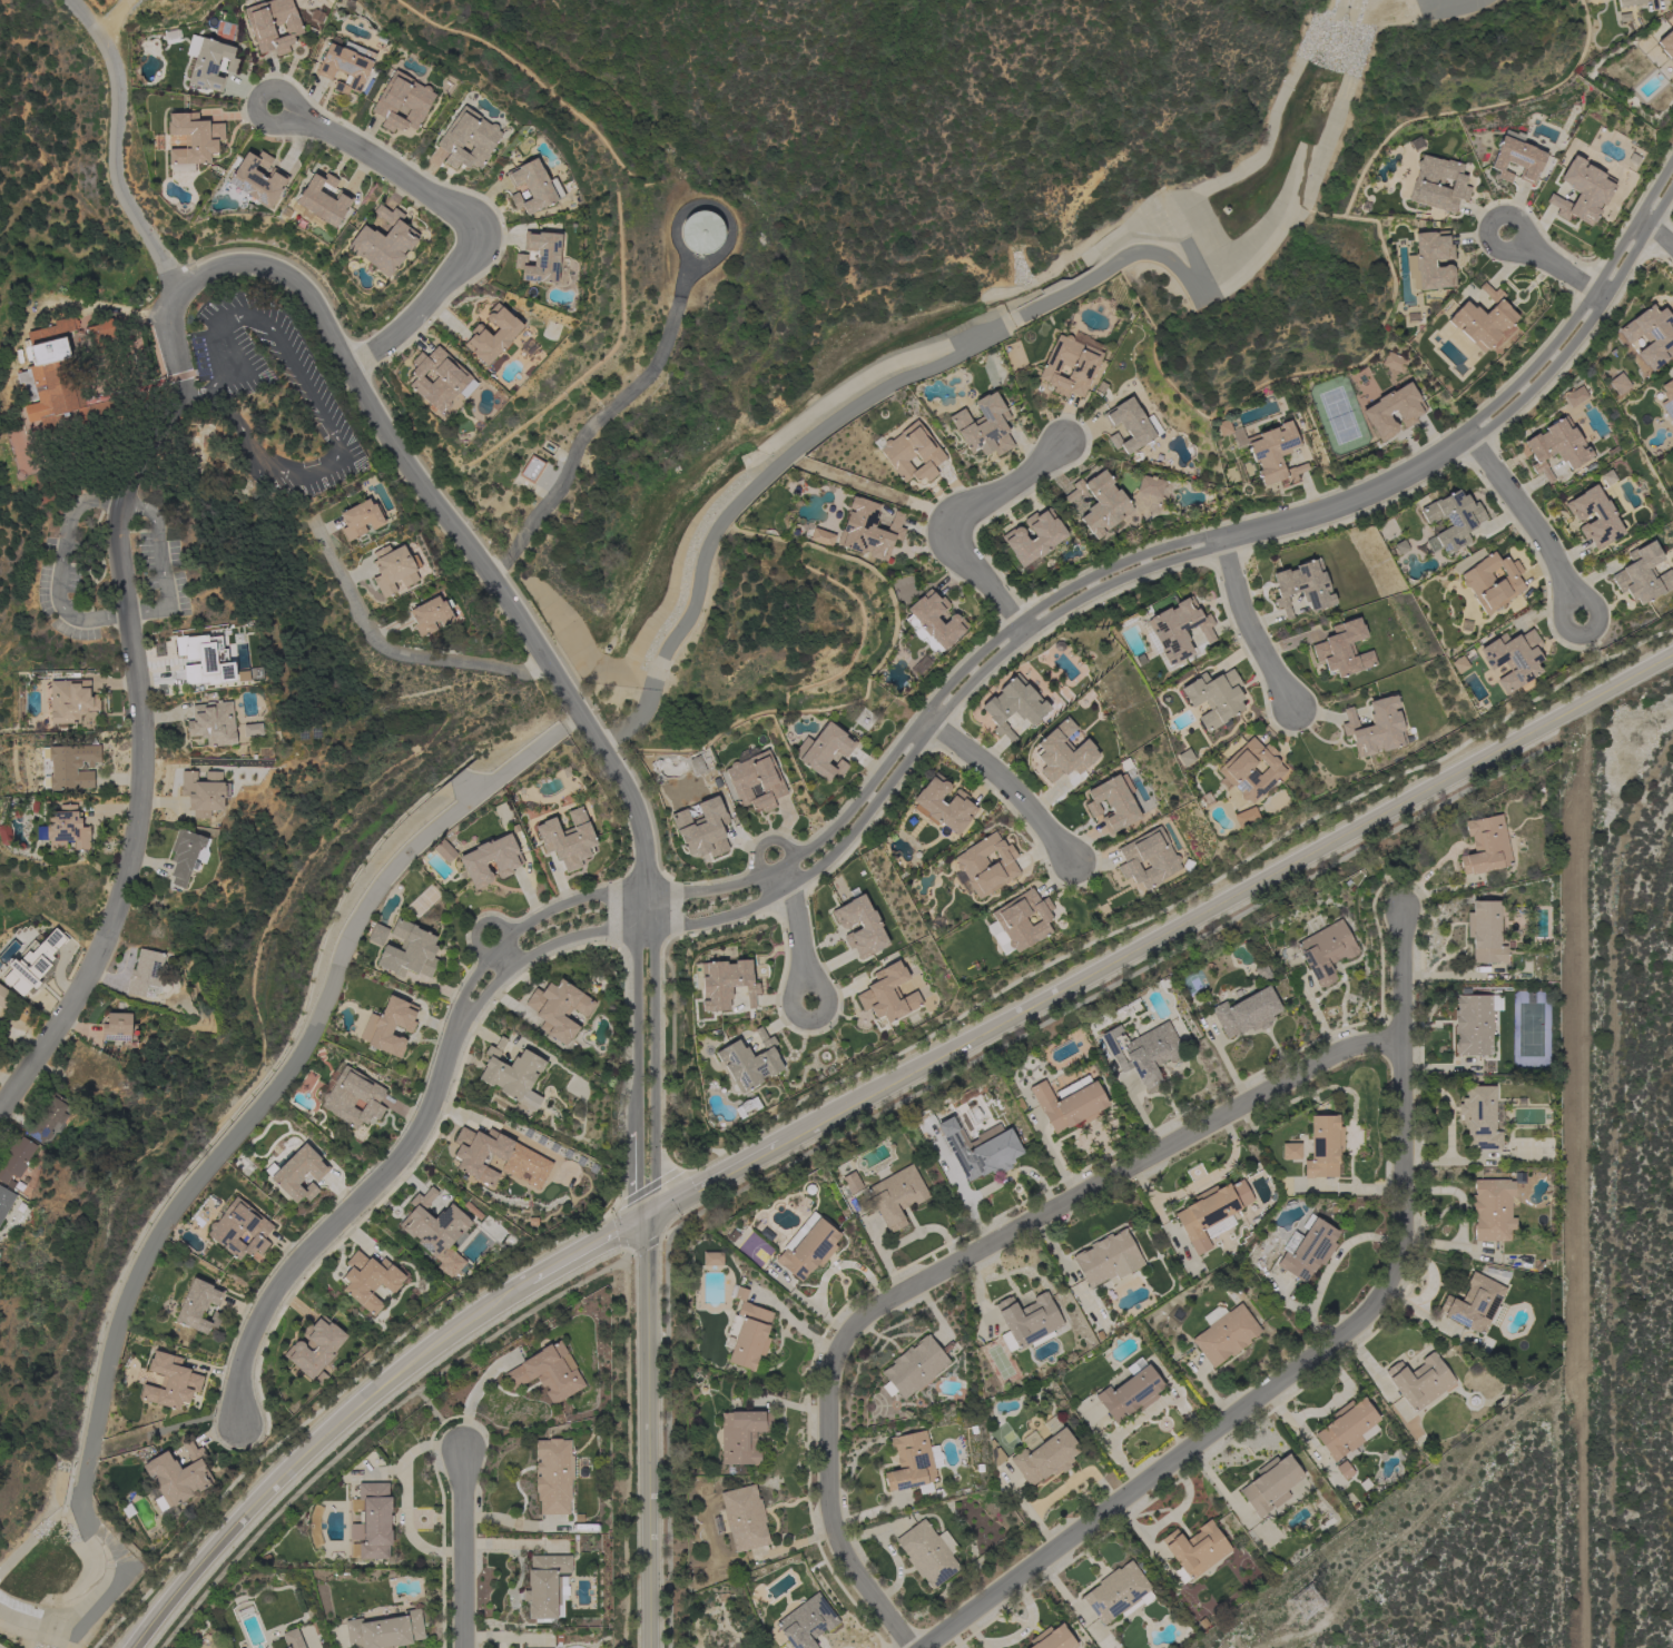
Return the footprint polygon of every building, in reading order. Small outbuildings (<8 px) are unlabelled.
[(264,3),(272,0),(291,0),(293,6),(294,6),(304,32),(294,37),(296,43),(287,46),(289,52),(277,57),(274,49),(259,55),(244,9),(264,2),(264,3)] [(1655,42),(1672,27),(1672,56),(1669,60),(1660,50),(1662,49),(1655,42)] [(201,38),(217,41),(217,42),(235,48),(233,58),(238,60),(235,73),(225,71),(228,59),(219,57),(217,65),(219,65),(216,75),(226,77),(222,92),(188,83),(193,70),(191,70),(195,57),(196,58),(201,38)] [(342,48),(354,52),(354,53),(362,58),(365,50),(376,55),(366,77),(366,76),(358,93),(348,89),(346,96),(333,90),(336,81),(347,86),(352,77),(335,70),(331,80),(315,73),(329,42),(342,48)] [(435,95),(415,130),(406,125),(403,131),(395,127),(392,132),(380,126),(384,119),(371,111),(394,70),(413,80),(412,81),(422,87),(425,86),(427,86),(429,87),(430,89),(430,92),(435,95)] [(502,134),(488,154),(490,155),(480,170),(471,165),(468,169),(460,162),(455,169),(443,161),(449,154),(436,145),(463,106),(481,118),(490,125),(492,124),(494,125),(496,126),(498,127),(498,129),(498,130),(502,134)] [(224,140),(217,141),(217,157),(209,158),(209,164),(191,164),(191,171),(171,172),(171,165),(169,165),(168,149),(185,149),(185,135),(168,136),(167,122),(169,122),(168,114),(198,112),(198,121),(208,120),(208,124),(224,124),(224,140)] [(1522,144),(1522,142),(1534,148),(1533,149),(1546,154),(1533,185),(1517,179),(1522,168),(1506,161),(1502,170),(1513,175),(1509,184),(1496,178),(1498,171),(1489,168),(1497,150),(1496,150),(1502,136),(1522,144)] [(247,151),(256,158),(260,150),(274,159),(267,169),(257,164),(254,169),(263,175),(262,176),(265,178),(266,177),(267,178),(273,168),(288,178),(269,209),(227,182),(247,151)] [(1421,155),(1438,159),(1447,161),(1447,160),(1463,165),(1462,169),(1463,169),(1460,175),(1466,176),(1463,186),(1470,188),(1467,201),(1458,199),(1454,214),(1407,200),(1413,180),(1415,180),(1418,169),(1417,168),(1416,166),(1416,164),(1417,161),(1419,160),(1420,160),(1421,155)] [(1545,203),(1551,194),(1563,200),(1571,205),(1577,193),(1568,188),(1569,186),(1558,179),(1569,160),(1571,160),(1574,155),(1585,161),(1582,167),(1584,168),(1586,165),(1615,181),(1613,185),(1615,186),(1603,206),(1601,204),(1597,209),(1600,211),(1593,224),(1592,223),(1590,227),(1569,215),(1566,221),(1554,215),(1557,209),(1545,203)] [(523,182),(512,188),(505,174),(535,158),(549,182),(554,179),(564,197),(543,208),(542,207),(525,216),(521,207),(515,210),(509,196),(516,193),(522,203),(531,198),(523,182)] [(333,200),(339,190),(353,198),(334,228),(312,214),(312,213),(295,203),(303,190),(314,174),(322,179),(326,172),(338,180),(334,188),(324,182),(318,190),(333,200)] [(391,227),(384,221),(384,220),(373,211),(380,204),(391,213),(394,208),(404,216),(400,221),(406,227),(406,226),(419,236),(416,239),(417,240),(409,251),(405,249),(402,254),(405,256),(391,275),(380,266),(377,269),(362,257),(362,258),(357,256),(346,248),(351,244),(350,243),(364,225),(373,231),(374,230),(383,237),(391,227)] [(717,248),(714,250),(710,253),(707,254),(703,255),(699,255),(696,254),(692,253),(689,250),(686,248),(683,245),(681,241),(680,238),(679,234),(679,230),(680,226),(681,223),(683,219),(686,216),(689,214),(692,211),(696,210),(700,210),(703,210),(708,210),(711,213),(715,215),(718,217),(720,220),(721,224),(724,227),(724,230),(724,235),(722,238),(721,241),(719,245),(717,248)] [(524,231),(561,235),(560,250),(559,250),(555,284),(520,280),(521,269),(513,269),(514,254),(526,255),(526,263),(533,264),(533,257),(535,257),(535,251),(523,250),(524,231)] [(1413,289),(1411,277),(1407,277),(1405,255),(1414,254),(1415,254),(1414,234),(1447,231),(1448,245),(1453,245),(1454,259),(1444,260),(1444,259),(1435,259),(1435,260),(1434,260),(1434,266),(1436,266),(1436,267),(1443,267),(1444,265),(1446,265),(1448,265),(1450,266),(1453,268),(1454,270),(1453,273),(1454,273),(1455,286),(1434,288),(1435,289),(1418,290),(1418,288),(1413,289)] [(1473,308),(1475,306),(1484,315),(1494,305),(1487,298),(1488,297),(1478,287),(1483,282),(1493,292),(1497,288),(1504,296),(1499,300),(1517,317),(1506,329),(1504,327),(1497,333),(1499,335),(1482,354),(1455,327),(1454,328),(1446,320),(1450,316),(1450,315),(1465,300),(1473,308)] [(488,312),(496,303),(523,326),(510,341),(511,342),(501,353),(500,351),(486,366),(471,353),(472,352),(463,345),(473,335),(470,332),(478,324),(491,336),(498,328),(492,324),(490,324),(486,322),(486,320),(486,317),(486,315),(488,314),(490,314),(488,312)] [(1671,316),(1672,314),(1672,343),(1670,346),(1672,350),(1672,354),(1650,372),(1645,365),(1643,366),(1634,354),(1647,344),(1641,335),(1627,345),(1616,330),(1651,304),(1656,312),(1662,307),(1663,309),(1664,308),(1671,316)] [(55,325),(53,322),(71,316),(71,318),(75,317),(76,320),(77,320),(78,326),(77,326),(78,329),(75,329),(75,330),(63,334),(70,357),(65,358),(70,377),(75,376),(81,402),(85,401),(86,406),(111,399),(115,412),(89,418),(91,426),(81,428),(77,411),(68,413),(69,417),(60,420),(62,424),(26,434),(22,424),(27,422),(23,406),(29,404),(23,383),(18,384),(16,374),(17,374),(16,371),(20,369),(20,373),(29,371),(28,367),(35,365),(29,346),(30,346),(27,333),(55,325)] [(91,326),(91,327),(98,325),(97,322),(111,318),(116,336),(104,339),(105,347),(91,351),(86,328),(91,326)] [(1075,333),(1089,338),(1088,339),(1101,346),(1100,349),(1086,344),(1085,346),(1103,354),(1092,378),(1091,378),(1082,398),(1067,392),(1065,398),(1052,392),(1054,387),(1046,384),(1046,383),(1037,378),(1052,345),(1053,346),(1057,335),(1064,337),(1065,336),(1067,335),(1070,336),(1071,337),(1072,338),(1072,342),(1075,333)] [(472,378),(478,384),(464,398),(459,393),(457,394),(456,393),(449,402),(450,404),(450,406),(449,407),(447,408),(445,408),(443,408),(440,413),(421,396),(421,397),(407,386),(415,377),(410,373),(415,366),(411,363),(421,352),(425,357),(436,345),(472,378)] [(1386,351),(1407,359),(1401,373),(1380,364),(1386,351)] [(1620,372),(1630,386),(1617,395),(1606,382),(1620,372)] [(1670,379),(1672,377),(1672,420),(1672,421),(1660,403),(1665,399),(1664,398),(1663,398),(1663,397),(1662,395),(1662,394),(1663,392),(1660,386),(1670,379)] [(1391,435),(1380,442),(1369,424),(1368,425),(1360,412),(1377,402),(1376,399),(1390,391),(1391,393),(1409,382),(1426,411),(1420,414),(1420,413),(1414,417),(1416,421),(1405,428),(1405,427),(1404,427),(1398,421),(1400,420),(1395,412),(1395,413),(1394,412),(1388,415),(1389,416),(1388,416),(1391,422),(1394,423),(1395,424),(1396,425),(1397,428),(1396,430),(1396,432),(1395,433),(1392,434),(1391,434),(1390,434),(1391,435)] [(1571,408),(1563,397),(1564,396),(1563,394),(1571,388),(1573,391),(1581,385),(1588,397),(1571,408)] [(947,417),(963,408),(972,423),(982,416),(973,402),(986,394),(986,396),(994,392),(1010,418),(1003,423),(1008,432),(1005,433),(1013,446),(996,456),(993,451),(984,455),(984,454),(982,455),(978,450),(970,455),(947,417)] [(1151,414),(1162,432),(1155,436),(1125,455),(1121,446),(1114,450),(1106,437),(1115,433),(1122,443),(1130,437),(1126,431),(1124,432),(1119,424),(1111,428),(1102,415),(1113,408),(1113,407),(1130,396),(1138,408),(1144,418),(1151,414)] [(1561,417),(1562,418),(1566,416),(1585,447),(1586,446),(1592,456),(1569,470),(1564,461),(1561,463),(1555,452),(1542,460),(1547,468),(1554,480),(1547,484),(1541,472),(1535,475),(1529,466),(1535,463),(1523,442),(1527,440),(1526,438),(1536,433),(1538,436),(1545,432),(1544,428),(1561,417)] [(1237,450),(1230,433),(1220,436),(1214,423),(1227,417),(1231,430),(1240,426),(1246,440),(1280,426),(1279,424),(1289,421),(1291,426),(1292,426),(1299,445),(1289,450),(1290,453),(1279,456),(1283,471),(1292,467),(1306,463),(1309,470),(1296,475),(1298,480),(1288,484),(1286,477),(1276,482),(1276,481),(1262,485),(1260,480),(1259,480),(1257,473),(1258,473),(1257,471),(1260,470),(1257,462),(1253,463),(1248,445),(1237,450)] [(945,457),(933,467),(937,474),(927,482),(923,477),(916,483),(912,476),(904,483),(878,451),(872,442),(878,435),(884,442),(884,441),(886,441),(888,440),(890,441),(899,434),(899,433),(916,420),(945,457)] [(531,455),(545,463),(532,484),(519,475),(531,455)] [(1095,502),(1088,491),(1080,496),(1079,495),(1067,503),(1063,497),(1074,490),(1071,485),(1080,478),(1083,483),(1091,477),(1092,477),(1103,470),(1112,482),(1110,484),(1115,491),(1118,489),(1133,510),(1103,532),(1104,533),(1094,540),(1079,519),(1088,512),(1085,509),(1095,502)] [(1616,480),(1606,486),(1600,475),(1611,470),(1616,480)] [(1136,492),(1141,475),(1150,477),(1151,476),(1154,477),(1154,478),(1164,481),(1160,497),(1136,492)] [(1571,516),(1564,504),(1582,493),(1582,492),(1595,484),(1605,501),(1606,500),(1615,514),(1614,515),(1624,533),(1608,542),(1606,543),(1607,544),(1595,551),(1588,539),(1585,541),(1578,530),(1579,529),(1578,527),(1586,523),(1586,524),(1594,520),(1593,519),(1595,517),(1592,513),(1591,513),(1590,512),(1584,515),(1583,517),(1582,520),(1581,520),(1578,521),(1576,521),(1575,520),(1574,519),(1573,517),(1572,515),(1571,516)] [(1429,552),(1424,541),(1445,529),(1439,519),(1427,525),(1418,510),(1436,500),(1437,501),(1457,490),(1460,496),(1465,494),(1470,504),(1476,502),(1486,519),(1475,525),(1475,526),(1465,533),(1469,542),(1460,546),(1460,545),(1443,554),(1438,546),(1429,552)] [(848,509),(852,496),(857,499),(858,497),(879,505),(875,516),(877,517),(874,527),(886,532),(888,523),(889,524),(894,511),(904,514),(899,527),(905,530),(901,542),(893,539),(890,546),(886,562),(868,555),(869,553),(863,551),(863,554),(840,546),(840,545),(836,544),(848,509)] [(367,499),(371,505),(374,503),(375,505),(376,504),(383,515),(381,516),(384,523),(371,531),(367,523),(363,525),(366,532),(346,542),(341,530),(346,526),(339,513),(367,499)] [(1027,540),(1029,541),(1034,537),(1033,536),(1034,535),(1029,529),(1027,530),(1023,522),(1024,521),(1023,520),(1034,512),(1036,515),(1044,510),(1044,511),(1049,507),(1067,535),(1051,546),(1052,549),(1037,559),(1036,557),(1020,569),(1011,555),(1012,554),(1000,536),(1012,529),(1016,527),(1018,527),(1020,527),(1022,529),(1023,531),(1024,533),(1024,535),(1027,540)] [(808,540),(829,548),(834,536),(812,528),(808,540)] [(1390,546),(1396,555),(1406,549),(1400,539),(1390,546)] [(1670,570),(1672,575),(1672,587),(1660,595),(1660,594),(1640,605),(1635,599),(1632,601),(1625,590),(1620,593),(1611,576),(1622,570),(1621,569),(1631,562),(1626,553),(1635,549),(1636,550),(1652,540),(1664,560),(1651,566),(1656,576),(1670,570)] [(402,545),(409,557),(414,554),(420,566),(415,570),(413,571),(417,580),(403,588),(398,579),(392,582),(396,591),(382,599),(372,579),(378,575),(372,562),(376,560),(373,553),(386,545),(390,551),(402,545)] [(1459,575),(1472,566),(1479,561),(1479,560),(1493,551),(1498,560),(1505,556),(1509,563),(1515,560),(1523,571),(1516,575),(1525,589),(1485,615),(1473,598),(1474,598),(1467,588),(1466,588),(1464,588),(1463,586),(1462,585),(1462,584),(1462,583),(1462,581),(1463,580),(1459,575)] [(1310,612),(1307,602),(1303,603),(1300,592),(1293,593),(1286,595),(1289,604),(1288,605),(1292,618),(1286,621),(1281,606),(1276,609),(1273,600),(1279,598),(1276,589),(1276,588),(1271,574),(1287,569),(1288,572),(1296,569),(1295,566),(1313,560),(1315,560),(1319,559),(1323,571),(1322,571),(1329,589),(1331,593),(1332,593),(1336,603),(1310,612)] [(936,654),(933,651),(929,650),(926,647),(925,643),(925,641),(924,639),(921,640),(918,640),(916,639),(914,635),(912,631),(914,630),(912,626),(907,624),(907,622),(906,620),(905,619),(909,613),(906,609),(929,589),(938,600),(942,596),(948,604),(948,605),(949,608),(944,611),(943,610),(935,618),(942,625),(948,620),(948,618),(948,616),(951,614),(953,614),(955,614),(956,615),(957,616),(958,618),(959,616),(968,626),(952,641),(953,642),(942,651),(942,650),(936,654)] [(437,595),(441,602),(443,600),(444,602),(449,600),(452,606),(447,609),(454,621),(441,628),(436,620),(432,622),(436,630),(420,639),(412,624),(415,623),(409,611),(411,610),(437,595)] [(1216,640),(1207,644),(1200,632),(1200,633),(1195,624),(1183,631),(1189,641),(1187,642),(1192,653),(1173,663),(1173,662),(1167,665),(1161,654),(1162,654),(1145,622),(1149,620),(1148,618),(1168,608),(1170,611),(1175,608),(1173,604),(1185,598),(1187,599),(1191,596),(1202,618),(1208,613),(1214,624),(1209,628),(1216,640)] [(1334,634),(1330,626),(1357,618),(1360,625),(1361,625),(1366,638),(1346,644),(1350,658),(1370,650),(1376,665),(1336,679),(1335,673),(1327,675),(1322,660),(1316,662),(1310,647),(1323,641),(1322,638),(1334,634)] [(1542,645),(1535,650),(1542,659),(1534,664),(1537,669),(1538,668),(1541,671),(1505,695),(1495,680),(1509,671),(1503,661),(1489,670),(1480,658),(1482,657),(1477,650),(1504,633),(1508,640),(1517,634),(1518,636),(1531,629),(1542,645)] [(189,657),(189,662),(183,662),(183,659),(176,659),(174,642),(194,640),(195,641),(208,639),(207,638),(214,636),(214,638),(223,638),(223,636),(225,635),(226,651),(225,651),(226,664),(228,664),(229,679),(228,679),(228,680),(220,681),(219,679),(199,681),(199,682),(187,683),(185,667),(201,664),(200,662),(198,662),(195,661),(194,659),(194,657),(189,657)] [(1467,667),(1459,655),(1448,663),(1455,674),(1467,667)] [(1223,720),(1224,721),(1207,732),(1198,718),(1210,710),(1203,700),(1191,708),(1180,689),(1197,679),(1195,677),(1203,672),(1209,681),(1219,674),(1220,675),(1231,669),(1242,685),(1237,689),(1242,699),(1239,701),(1243,708),(1223,720)] [(1016,673),(1025,683),(1042,701),(1043,700),(1050,708),(1031,726),(1023,718),(1021,720),(1013,712),(1008,716),(1007,716),(1002,721),(1007,728),(1016,739),(1012,743),(1002,733),(997,737),(992,730),(995,726),(988,718),(990,718),(980,707),(992,697),(993,699),(1000,692),(997,690),(1016,673)] [(80,723),(50,724),(50,681),(90,680),(90,695),(98,694),(98,700),(99,700),(99,711),(85,711),(85,713),(83,714),(81,714),(79,716),(80,723)] [(1342,709),(1351,707),(1356,720),(1357,720),(1359,729),(1371,726),(1369,714),(1371,714),(1368,702),(1389,697),(1395,695),(1398,708),(1399,712),(1398,712),(1406,743),(1403,744),(1403,746),(1381,751),(1380,749),(1374,750),(1375,753),(1361,757),(1357,758),(1350,734),(1344,737),(1340,724),(1346,722),(1342,709)] [(188,738),(186,721),(193,720),(191,705),(206,704),(206,702),(214,701),(214,702),(216,702),(216,700),(220,700),(220,702),(232,701),(236,743),(207,747),(206,738),(204,739),(201,738),(199,737),(188,738)] [(1039,770),(1044,766),(1036,757),(1037,757),(1034,753),(1040,749),(1035,744),(1066,717),(1076,729),(1064,739),(1073,749),(1085,739),(1094,749),(1093,750),(1099,756),(1077,776),(1072,769),(1064,776),(1062,773),(1051,783),(1039,770)] [(798,760),(799,759),(793,754),(806,737),(813,741),(827,721),(856,743),(845,758),(835,750),(831,754),(833,756),(826,763),(833,768),(839,759),(848,766),(839,778),(833,773),(826,782),(798,760)] [(260,723),(263,734),(244,737),(243,726),(260,723)] [(1286,771),(1260,797),(1260,796),(1251,805),(1247,800),(1244,801),(1243,800),(1241,799),(1240,798),(1240,796),(1240,793),(1232,784),(1231,786),(1217,771),(1251,737),(1262,748),(1267,742),(1278,753),(1273,757),(1279,762),(1279,764),(1286,771)] [(42,760),(42,759),(40,752),(40,749),(42,747),(51,747),(99,746),(100,762),(94,762),(94,768),(87,768),(87,762),(82,762),(82,766),(79,769),(76,769),(76,771),(92,771),(94,788),(60,789),(60,790),(50,791),(50,789),(49,789),(49,788),(43,788),(41,786),(41,782),(41,778),(43,776),(49,776),(51,774),(50,761),(48,761),(48,759),(42,760)] [(759,753),(768,750),(787,793),(772,800),(776,807),(762,812),(760,807),(752,810),(750,803),(740,808),(729,781),(725,770),(730,768),(730,764),(731,763),(732,762),(735,762),(739,751),(747,748),(748,750),(757,747),(759,753)] [(1118,774),(1125,770),(1142,800),(1134,805),(1142,817),(1109,835),(1100,818),(1111,812),(1109,808),(1108,809),(1103,799),(1096,802),(1102,812),(1091,818),(1084,805),(1091,801),(1085,791),(1118,774)] [(181,771),(196,771),(196,782),(205,782),(205,771),(220,771),(220,782),(223,782),(223,783),(228,783),(228,797),(224,797),(224,798),(223,798),(223,811),(209,811),(209,819),(193,818),(193,810),(188,810),(188,803),(188,796),(180,796),(180,786),(181,786),(181,771)] [(924,818),(912,808),(915,803),(912,801),(921,788),(922,789),(935,772),(945,780),(945,781),(947,782),(948,784),(949,787),(949,789),(948,790),(947,792),(945,793),(944,793),(939,800),(945,805),(952,798),(951,797),(956,789),(957,790),(957,789),(968,797),(966,800),(977,809),(956,836),(941,823),(939,825),(936,822),(933,827),(924,820),(927,816),(926,815),(924,818)] [(691,822),(702,818),(697,803),(717,796),(725,813),(726,813),(729,822),(720,826),(725,837),(724,838),(729,850),(710,858),(708,852),(697,857),(696,852),(688,856),(679,835),(677,836),(669,816),(686,809),(691,822)] [(59,812),(59,806),(76,805),(76,811),(77,811),(77,812),(80,812),(81,827),(87,827),(87,826),(89,826),(89,850),(73,850),(73,840),(66,841),(66,850),(49,851),(49,841),(47,841),(47,840),(41,840),(40,827),(46,827),(46,812),(59,812)] [(597,845),(591,847),(594,855),(579,860),(582,867),(565,874),(560,859),(557,860),(553,850),(545,853),(534,827),(542,823),(541,822),(554,817),(560,832),(573,827),(567,812),(581,806),(597,845)] [(1259,819),(1238,828),(1232,815),(1253,806),(1259,819)] [(1512,865),(1502,867),(1502,868),(1470,875),(1469,874),(1463,875),(1458,857),(1474,853),(1470,841),(1472,840),(1470,836),(1467,837),(1464,821),(1470,820),(1500,815),(1512,865)] [(1181,868),(1171,874),(1171,875),(1161,880),(1162,882),(1145,891),(1140,881),(1135,885),(1130,876),(1123,879),(1116,867),(1124,862),(1118,849),(1160,826),(1170,845),(1169,845),(1174,856),(1177,856),(1178,856),(1180,857),(1180,859),(1180,860),(1180,862),(1179,864),(1181,868)] [(207,838),(209,839),(206,848),(207,852),(208,852),(204,865),(198,862),(195,871),(190,869),(183,889),(170,884),(174,877),(170,876),(175,864),(174,864),(175,862),(170,860),(174,852),(170,851),(179,829),(197,836),(197,835),(207,839),(207,838)] [(953,858),(964,851),(963,850),(994,831),(1000,841),(1001,840),(1005,847),(1010,843),(1017,857),(1012,860),(1020,874),(1001,885),(1001,886),(978,900),(966,881),(967,881),(962,871),(958,871),(956,870),(956,868),(955,866),(956,864),(953,858)] [(486,885),(474,890),(465,871),(464,872),(457,858),(475,849),(474,847),(490,840),(491,841),(509,832),(523,864),(511,869),(513,874),(501,879),(500,878),(499,878),(494,870),(496,869),(492,862),(491,860),(485,864),(485,865),(485,866),(488,871),(490,872),(491,874),(492,876),(492,878),(492,880),(491,881),(489,882),(486,884),(486,885)] [(446,864),(432,848),(442,838),(456,853),(446,864)] [(1039,901),(1045,897),(1053,908),(1047,911),(1052,919),(1046,922),(1052,932),(1026,947),(1016,953),(1013,948),(1003,955),(985,926),(994,920),(990,912),(1031,888),(1039,901)] [(837,925),(830,911),(849,902),(848,901),(863,894),(872,911),(874,910),(882,926),(879,926),(889,945),(859,960),(853,948),(849,949),(843,937),(844,937),(844,936),(852,931),(853,932),(859,929),(858,928),(860,927),(857,921),(856,922),(855,921),(850,925),(849,927),(847,928),(844,929),(842,929),(839,927),(838,926),(837,924),(837,925)] [(1472,949),(1470,949),(1470,938),(1466,938),(1466,912),(1470,912),(1470,900),(1475,900),(1475,901),(1499,901),(1499,946),(1505,946),(1505,964),(1496,964),(1496,963),(1472,963),(1472,949)] [(390,934),(396,917),(416,927),(415,928),(436,938),(433,945),(436,947),(432,957),(437,960),(430,978),(417,973),(417,975),(405,969),(401,978),(392,974),(393,973),(375,965),(384,945),(397,950),(402,940),(390,934)] [(1340,919),(1355,946),(1356,946),(1359,951),(1357,953),(1357,954),(1347,959),(1347,958),(1345,959),(1344,957),(1328,965),(1336,979),(1332,980),(1334,981),(1323,987),(1322,986),(1319,988),(1316,981),(1315,983),(1299,954),(1300,953),(1295,944),(1340,919)] [(374,922),(388,929),(381,947),(366,940),(374,922)] [(32,939),(39,945),(55,928),(68,940),(63,945),(62,944),(51,956),(53,958),(49,964),(50,965),(37,980),(40,984),(35,989),(31,986),(21,997),(1,979),(11,969),(8,965),(9,964),(7,963),(10,958),(12,960),(13,959),(32,939)] [(139,948),(165,955),(161,970),(163,970),(158,987),(152,986),(152,987),(147,986),(144,997),(126,993),(129,978),(132,979),(139,948)] [(750,959),(751,984),(758,984),(759,994),(754,995),(755,1008),(747,1009),(747,995),(746,995),(745,986),(730,987),(731,999),(728,999),(729,1010),(701,1013),(701,1001),(702,1001),(700,964),(726,961),(726,965),(734,964),(734,960),(750,959)] [(876,981),(872,974),(897,960),(902,968),(903,967),(909,978),(894,986),(901,998),(915,990),(923,1005),(886,1024),(884,1018),(877,1023),(875,1018),(875,1019),(869,1008),(863,1012),(855,996),(868,989),(867,986),(876,981)] [(1253,969),(1264,964),(1272,977),(1261,983),(1253,969)] [(596,1003),(585,1018),(572,1008),(565,1018),(579,1027),(570,1040),(569,1039),(564,1046),(539,1028),(543,1022),(534,1016),(537,1013),(524,1004),(535,988),(541,993),(548,983),(554,987),(554,986),(555,987),(558,984),(557,983),(559,978),(596,1003)] [(1281,1010),(1271,1016),(1273,1019),(1268,1023),(1270,1026),(1260,1030),(1259,1028),(1251,1032),(1249,1028),(1239,1034),(1238,1033),(1226,1039),(1209,1009),(1224,1000),(1228,1007),(1268,985),(1281,1010)] [(3,1009),(0,1007),(0,986),(13,995),(3,1009)] [(1500,995),(1500,1009),(1490,1009),(1490,1010),(1493,1010),(1493,1035),(1490,1035),(1492,1055),(1459,1056),(1456,1057),(1456,1054),(1455,1054),(1455,1043),(1456,1043),(1456,1039),(1457,1039),(1457,1035),(1454,1035),(1454,1027),(1454,1019),(1454,1010),(1457,1010),(1457,1006),(1455,1006),(1455,995),(1459,995),(1459,996),(1490,995),(1500,995)] [(358,1037),(370,1013),(377,1016),(378,1013),(381,1014),(388,996),(417,1008),(412,1022),(415,1023),(411,1034),(403,1030),(404,1029),(394,1025),(390,1035),(397,1038),(398,1037),(401,1037),(403,1038),(404,1039),(404,1042),(405,1043),(404,1045),(403,1047),(404,1047),(400,1058),(380,1049),(378,1050),(366,1045),(368,1042),(358,1037)] [(131,1014),(130,1024),(136,1024),(135,1040),(137,1040),(136,1048),(128,1048),(128,1046),(121,1046),(121,1042),(101,1040),(101,1025),(98,1025),(106,1012),(108,1013),(131,1014)] [(1099,1035),(1119,1025),(1122,1032),(1121,1032),(1126,1043),(1167,1020),(1184,1054),(1171,1062),(1169,1059),(1154,1067),(1162,1082),(1145,1091),(1142,1085),(1141,1086),(1131,1067),(1121,1073),(1111,1056),(1099,1035)] [(738,1039),(742,1048),(746,1047),(752,1057),(765,1050),(760,1043),(754,1030),(760,1026),(767,1038),(771,1036),(777,1044),(771,1047),(784,1069),(769,1077),(768,1075),(760,1078),(761,1082),(739,1094),(721,1062),(720,1062),(715,1053),(720,1050),(720,1049),(738,1039)] [(545,1063),(540,1072),(537,1076),(535,1075),(528,1091),(521,1104),(499,1092),(500,1088),(492,1084),(491,1086),(478,1078),(484,1066),(483,1066),(489,1057),(484,1054),(489,1046),(493,1048),(500,1036),(506,1039),(500,1052),(500,1053),(496,1060),(509,1067),(514,1056),(518,1058),(522,1049),(545,1063)] [(344,1065),(385,1091),(377,1104),(385,1108),(377,1121),(371,1116),(366,1125),(361,1122),(355,1131),(341,1122),(342,1119),(319,1106),(321,1105),(315,1101),(329,1078),(328,1078),(338,1062),(344,1065)] [(1055,1092),(1086,1075),(1091,1083),(1094,1080),(1106,1102),(1106,1101),(1109,1104),(1098,1111),(1101,1115),(1079,1126),(1076,1123),(1070,1127),(1070,1126),(1054,1134),(1043,1113),(1042,1114),(1027,1088),(1043,1079),(1055,1102),(1059,1099),(1055,1092)] [(1502,1099),(1502,1125),(1500,1125),(1500,1132),(1502,1149),(1467,1149),(1467,1135),(1465,1135),(1465,1123),(1462,1123),(1462,1114),(1458,1114),(1458,1104),(1462,1104),(1462,1098),(1465,1098),(1465,1086),(1494,1086),(1494,1099),(1502,1099)] [(26,1134),(33,1124),(35,1124),(52,1096),(67,1106),(62,1113),(66,1115),(60,1124),(56,1122),(50,1131),(51,1132),(50,1134),(51,1134),(48,1139),(47,1138),(46,1141),(43,1139),(40,1144),(26,1134)] [(1309,1116),(1334,1116),(1334,1115),(1337,1115),(1338,1127),(1342,1127),(1342,1152),(1337,1152),(1337,1177),(1312,1177),(1312,1178),(1303,1178),(1303,1161),(1310,1161),(1309,1116)] [(974,1136),(998,1123),(1003,1132),(1008,1127),(1023,1153),(1012,1158),(1014,1162),(1010,1165),(1011,1168),(1002,1174),(1000,1171),(992,1174),(990,1170),(967,1182),(951,1152),(966,1144),(970,1149),(978,1145),(974,1136)] [(491,1154),(484,1166),(499,1174),(492,1187),(455,1168),(459,1163),(451,1159),(459,1145),(453,1142),(461,1126),(474,1134),(475,1132),(484,1136),(489,1128),(552,1163),(538,1190),(524,1183),(529,1174),(522,1171),(518,1178),(500,1170),(503,1161),(491,1154)] [(4,1185),(0,1182),(0,1165),(1,1166),(7,1156),(4,1155),(10,1145),(11,1145),(18,1135),(37,1146),(27,1162),(28,1163),(18,1178),(11,1174),(4,1185)] [(304,1143),(329,1168),(316,1183),(307,1173),(303,1177),(304,1178),(297,1185),(302,1190),(309,1182),(318,1191),(308,1202),(303,1196),(295,1204),(269,1178),(304,1143)] [(1300,1143),(1300,1159),(1281,1159),(1281,1144),(1300,1143)] [(911,1164),(929,1197),(915,1205),(914,1202),(898,1210),(906,1224),(889,1234),(886,1227),(886,1228),(869,1198),(870,1197),(865,1190),(911,1164)] [(860,1189),(854,1172),(841,1176),(846,1193),(860,1189)] [(1513,1181),(1513,1172),(1525,1172),(1525,1183),(1514,1183),(1514,1196),(1510,1196),(1510,1217),(1515,1217),(1515,1230),(1509,1230),(1509,1242),(1474,1242),(1474,1224),(1475,1224),(1475,1220),(1472,1220),(1472,1212),(1473,1212),(1473,1204),(1472,1204),(1472,1196),(1475,1196),(1475,1191),(1474,1191),(1474,1180),(1509,1180),(1509,1181),(1513,1181)] [(1230,1214),(1234,1222),(1205,1239),(1211,1247),(1195,1256),(1184,1235),(1185,1235),(1174,1214),(1185,1208),(1184,1206),(1195,1201),(1193,1197),(1214,1185),(1217,1190),(1228,1183),(1229,1186),(1241,1180),(1253,1201),(1230,1214)] [(465,1262),(451,1279),(436,1266),(440,1262),(437,1260),(434,1256),(433,1257),(416,1243),(419,1240),(414,1236),(412,1239),(401,1230),(402,1228),(398,1225),(414,1207),(409,1203),(416,1193),(421,1197),(431,1186),(437,1193),(429,1203),(430,1204),(423,1211),(433,1220),(440,1212),(442,1213),(450,1203),(468,1218),(466,1218),(471,1222),(460,1235),(459,1235),(449,1247),(465,1262)] [(14,1194),(0,1220),(0,1188),(8,1192),(9,1191),(14,1194)] [(224,1213),(223,1213),(236,1196),(273,1226),(263,1239),(264,1240),(269,1244),(260,1254),(256,1250),(250,1256),(245,1252),(238,1261),(216,1243),(217,1242),(207,1234),(210,1230),(209,1227),(209,1225),(211,1223),(214,1222),(216,1223),(224,1213)] [(781,1266),(781,1267),(774,1261),(784,1250),(783,1249),(813,1212),(837,1232),(840,1234),(837,1239),(838,1239),(833,1244),(837,1247),(820,1266),(817,1264),(813,1270),(811,1269),(800,1282),(781,1266)] [(1300,1226),(1309,1213),(1338,1232),(1331,1242),(1336,1245),(1322,1266),(1318,1263),(1311,1273),(1310,1273),(1303,1283),(1283,1270),(1282,1271),(1275,1266),(1285,1251),(1281,1249),(1292,1231),(1302,1236),(1306,1230),(1300,1226)] [(1128,1266),(1129,1269),(1106,1280),(1106,1279),(1089,1289),(1073,1261),(1072,1261),(1071,1257),(1073,1256),(1073,1255),(1082,1250),(1083,1251),(1085,1250),(1086,1251),(1091,1249),(1089,1245),(1095,1241),(1096,1242),(1102,1239),(1102,1237),(1110,1233),(1111,1236),(1115,1234),(1115,1233),(1125,1227),(1126,1231),(1125,1231),(1141,1260),(1128,1266)] [(392,1294),(380,1283),(371,1294),(383,1305),(373,1316),(342,1290),(348,1282),(342,1276),(350,1267),(345,1263),(356,1250),(367,1260),(370,1257),(377,1264),(383,1257),(404,1277),(398,1283),(401,1284),(392,1294)] [(722,1253),(722,1265),(702,1265),(702,1253),(722,1253)] [(1505,1289),(1482,1335),(1474,1331),(1473,1332),(1443,1316),(1443,1315),(1437,1312),(1446,1295),(1459,1302),(1465,1291),(1466,1292),(1468,1287),(1465,1285),(1473,1272),(1505,1289)] [(211,1286),(224,1292),(217,1307),(208,1303),(204,1312),(203,1311),(199,1319),(208,1322),(213,1311),(222,1315),(216,1329),(209,1325),(205,1335),(185,1325),(184,1328),(177,1324),(177,1322),(174,1321),(183,1302),(181,1302),(187,1290),(187,1289),(191,1279),(193,1279),(193,1277),(211,1286)] [(737,1286),(748,1290),(744,1302),(750,1304),(749,1305),(772,1313),(767,1330),(768,1330),(766,1338),(769,1339),(761,1362),(757,1361),(755,1369),(754,1368),(752,1372),(748,1371),(749,1370),(727,1362),(731,1349),(722,1346),(734,1314),(736,1315),(741,1301),(734,1299),(737,1286)] [(1017,1350),(1013,1341),(1013,1342),(996,1312),(997,1312),(994,1305),(997,1303),(997,1302),(1006,1297),(1007,1299),(1011,1296),(1018,1311),(1034,1302),(1032,1300),(1034,1297),(1034,1296),(1043,1292),(1044,1293),(1046,1292),(1049,1296),(1049,1297),(1063,1325),(1017,1350)] [(1201,1318),(1216,1306),(1222,1307),(1227,1313),(1240,1303),(1261,1331),(1252,1339),(1251,1338),(1248,1340),(1250,1343),(1242,1348),(1237,1351),(1237,1352),(1231,1356),(1229,1354),(1226,1356),(1226,1358),(1212,1369),(1191,1340),(1193,1339),(1192,1338),(1199,1333),(1199,1334),(1208,1328),(1207,1326),(1208,1325),(1201,1318)] [(309,1351),(311,1351),(312,1352),(315,1348),(314,1346),(315,1345),(308,1340),(307,1341),(301,1335),(302,1334),(301,1333),(308,1323),(312,1325),(321,1315),(332,1324),(333,1324),(347,1336),(334,1352),(335,1353),(324,1366),(323,1364),(311,1380),(298,1370),(299,1369),(288,1360),(283,1355),(291,1345),(292,1346),(293,1344),(294,1343),(296,1342),(298,1341),(301,1342),(303,1343),(304,1344),(304,1345),(305,1348),(309,1351)] [(888,1397),(880,1387),(887,1381),(883,1375),(882,1376),(879,1373),(888,1366),(893,1364),(890,1362),(896,1356),(909,1346),(911,1349),(915,1345),(914,1345),(916,1343),(916,1342),(925,1335),(925,1336),(927,1334),(929,1335),(928,1336),(949,1362),(947,1363),(948,1364),(942,1369),(933,1375),(934,1376),(915,1392),(914,1391),(903,1400),(895,1391),(888,1397)] [(567,1353),(575,1368),(574,1368),(584,1387),(552,1405),(544,1392),(548,1390),(545,1385),(542,1388),(537,1378),(540,1375),(539,1374),(512,1391),(503,1375),(520,1365),(519,1363),(541,1351),(540,1350),(549,1344),(550,1345),(559,1341),(567,1353)] [(150,1359),(151,1359),(154,1351),(181,1359),(179,1366),(189,1370),(188,1373),(203,1376),(198,1393),(191,1392),(188,1403),(180,1401),(178,1410),(138,1399),(142,1384),(158,1389),(163,1375),(147,1371),(150,1359)] [(1414,1413),(1407,1405),(1387,1379),(1388,1379),(1385,1373),(1387,1370),(1387,1369),(1395,1363),(1396,1364),(1399,1361),(1409,1374),(1423,1364),(1420,1361),(1423,1360),(1421,1359),(1430,1352),(1431,1353),(1434,1351),(1437,1356),(1437,1358),(1455,1382),(1414,1413)] [(1108,1387),(1111,1391),(1148,1364),(1163,1387),(1154,1393),(1158,1398),(1138,1413),(1134,1409),(1114,1423),(1100,1403),(1099,1404),(1093,1397),(1108,1387)] [(1354,1449),(1358,1453),(1348,1461),(1344,1454),(1334,1462),(1327,1454),(1328,1454),(1313,1434),(1325,1427),(1323,1427),(1334,1419),(1330,1415),(1350,1400),(1354,1404),(1362,1397),(1366,1400),(1365,1401),(1379,1420),(1374,1423),(1378,1430),(1354,1449)] [(720,1413),(730,1413),(730,1412),(764,1411),(764,1413),(771,1413),(771,1417),(772,1417),(772,1432),(755,1432),(755,1448),(759,1448),(759,1452),(760,1466),(751,1466),(751,1464),(721,1464),(720,1413)] [(1021,1440),(1033,1431),(1042,1443),(1051,1437),(1042,1424),(1054,1414),(1081,1450),(1071,1458),(1073,1461),(1069,1464),(1071,1467),(1062,1473),(1060,1471),(1053,1476),(1051,1472),(1042,1480),(1041,1479),(1030,1487),(1008,1459),(1023,1449),(1026,1454),(1030,1452),(1021,1440)] [(937,1444),(938,1452),(941,1452),(941,1454),(942,1458),(939,1459),(942,1467),(934,1468),(936,1481),(931,1482),(933,1491),(919,1494),(917,1486),(895,1491),(895,1490),(887,1491),(883,1473),(898,1470),(896,1458),(895,1453),(892,1453),(888,1438),(894,1437),(895,1438),(925,1430),(928,1445),(937,1444)] [(147,1463),(147,1462),(166,1451),(173,1461),(175,1460),(179,1470),(190,1463),(186,1455),(187,1454),(180,1442),(188,1438),(196,1450),(200,1447),(207,1458),(201,1461),(213,1481),(209,1483),(209,1484),(197,1492),(196,1489),(190,1492),(193,1496),(173,1507),(171,1506),(167,1508),(160,1496),(151,1479),(155,1476),(154,1474),(148,1478),(141,1466),(147,1463)] [(573,1480),(570,1480),(570,1501),(569,1501),(569,1514),(539,1514),(539,1501),(537,1501),(537,1493),(535,1493),(535,1477),(539,1477),(539,1472),(535,1472),(535,1462),(539,1462),(539,1459),(535,1459),(535,1441),(548,1441),(548,1439),(561,1439),(561,1440),(570,1440),(570,1457),(573,1457),(573,1480)] [(1257,1519),(1251,1511),(1252,1510),(1238,1491),(1258,1476),(1254,1471),(1275,1457),(1278,1461),(1288,1453),(1289,1455),(1288,1457),(1303,1477),(1285,1490),(1290,1497),(1273,1509),(1269,1502),(1268,1503),(1271,1508),(1257,1519)] [(1354,1473),(1345,1481),(1335,1468),(1344,1460),(1354,1473)] [(350,1511),(350,1500),(358,1500),(357,1483),(387,1483),(387,1498),(391,1498),(391,1512),(390,1512),(390,1516),(392,1516),(392,1523),(390,1523),(390,1530),(391,1530),(391,1546),(388,1546),(388,1559),(351,1559),(351,1543),(358,1543),(362,1543),(362,1540),(350,1540),(350,1524),(363,1524),(363,1523),(360,1523),(360,1512),(363,1512),(363,1511),(362,1511),(350,1511)] [(754,1484),(757,1496),(757,1500),(760,1499),(766,1522),(764,1523),(765,1528),(765,1527),(769,1545),(735,1553),(729,1532),(728,1532),(722,1509),(724,1509),(719,1493),(754,1484)] [(944,1530),(957,1548),(951,1553),(951,1555),(951,1556),(959,1568),(931,1590),(924,1580),(922,1577),(919,1579),(905,1559),(907,1557),(905,1553),(905,1555),(894,1540),(923,1519),(936,1536),(944,1530)] [(1181,1583),(1172,1571),(1179,1567),(1163,1547),(1164,1546),(1160,1540),(1175,1529),(1184,1541),(1194,1533),(1195,1534),(1199,1531),(1197,1529),(1210,1519),(1213,1524),(1212,1526),(1231,1550),(1189,1581),(1188,1579),(1181,1583)] [(568,1576),(565,1576),(565,1586),(568,1586),(568,1595),(565,1595),(565,1599),(562,1599),(562,1617),(555,1617),(555,1619),(554,1619),(554,1622),(534,1622),(534,1619),(528,1619),(528,1603),(529,1603),(529,1601),(522,1601),(522,1591),(529,1591),(529,1586),(528,1586),(528,1570),(530,1570),(530,1556),(571,1556),(571,1573),(568,1573),(568,1576)] [(1154,1598),(1144,1605),(1141,1601),(1122,1616),(1121,1614),(1120,1615),(1119,1612),(1110,1619),(1111,1620),(1104,1625),(1102,1626),(1081,1597),(1095,1587),(1099,1585),(1098,1582),(1116,1568),(1118,1570),(1121,1568),(1121,1567),(1130,1560),(1152,1589),(1149,1591),(1154,1598)] [(810,1640),(817,1647),(791,1647),(779,1631),(780,1631),(775,1624),(817,1592),(839,1622),(826,1632),(825,1629),(810,1640)] [(391,1646),(391,1647),(381,1647),(378,1647),(348,1647),(344,1621),(360,1619),(361,1624),(403,1617),(402,1611),(420,1609),(424,1639),(411,1641),(412,1645),(396,1647),(396,1645),(391,1646)] [(1076,1646),(1073,1647),(1027,1647),(1031,1645),(1029,1640),(1049,1626),(1051,1630),(1061,1622),(1064,1627),(1063,1627),(1076,1646)] [(296,1628),(305,1647),(286,1647),(281,1635),(296,1628)]
